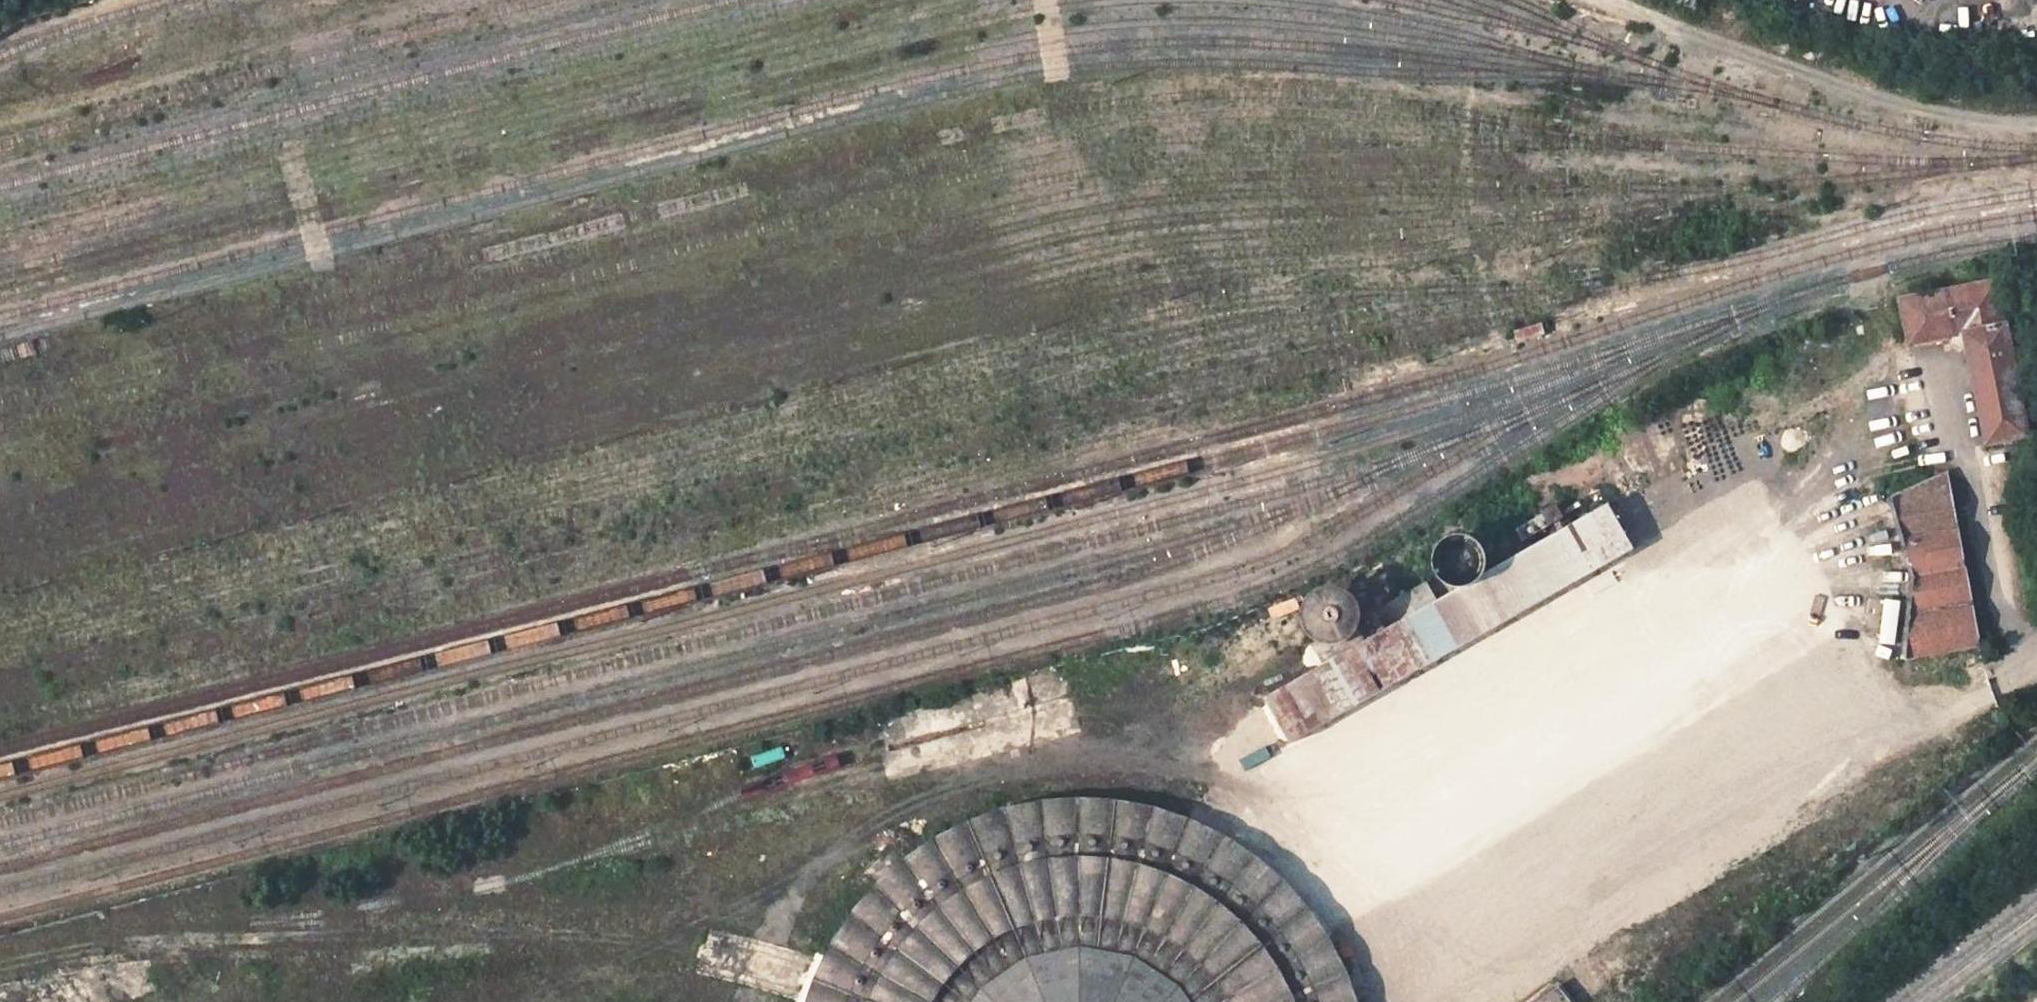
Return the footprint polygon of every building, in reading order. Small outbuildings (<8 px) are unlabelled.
[(1987,448),(2028,440),(1998,284),(1901,303),(1909,349),(1952,341),(1952,346),(1963,353),(1968,351),(1987,448)] [(1978,647),(1947,478),(1888,502),(1910,578),(1901,661),(1978,647)] [(1381,614),(1349,630),(1347,632),(1345,634),(1342,635),(1340,636),(1338,637),(1335,637),(1314,647),(1325,666),(1267,699),(1275,713),(1283,727),(1292,744),(1436,664),(1636,552),(1628,538),(1621,525),(1615,515),(1392,633),(1381,614)] [(1347,632),(1349,630),(1350,628),(1351,626),(1352,624),(1353,621),(1353,619),(1353,616),(1352,613),(1351,611),(1350,609),(1348,606),(1347,605),(1345,603),(1342,602),(1340,600),(1338,600),(1335,600),(1332,600),(1330,600),(1328,601),(1325,602),(1323,604),(1321,605),(1320,608),(1318,610),(1317,612),(1316,614),(1316,617),(1316,619),(1316,622),(1317,625),(1318,627),(1320,629),(1321,631),(1323,633),(1325,634),(1328,635),(1330,636),(1332,637),(1335,637),(1338,637),(1340,636),(1342,635),(1345,634),(1347,632)] [(1356,988),(1348,970),(1339,952),(1329,934),(1318,918),(1306,902),(1292,887),(1278,873),(1262,860),(1246,848),(1229,837),(1211,828),(1193,820),(1174,813),(1155,807),(1135,803),(1115,801),(1095,799),(1075,799),(1055,801),(1036,803),(1016,808),(996,813),(959,828),(925,848),(909,860),(893,873),(879,887),(865,902),(853,918),(842,934),(832,952),(824,965),(816,988),(812,998),(811,1001),(1360,1001),(1356,988)] [(1548,1001),(1570,1001),(1563,992),(1548,1001)]
